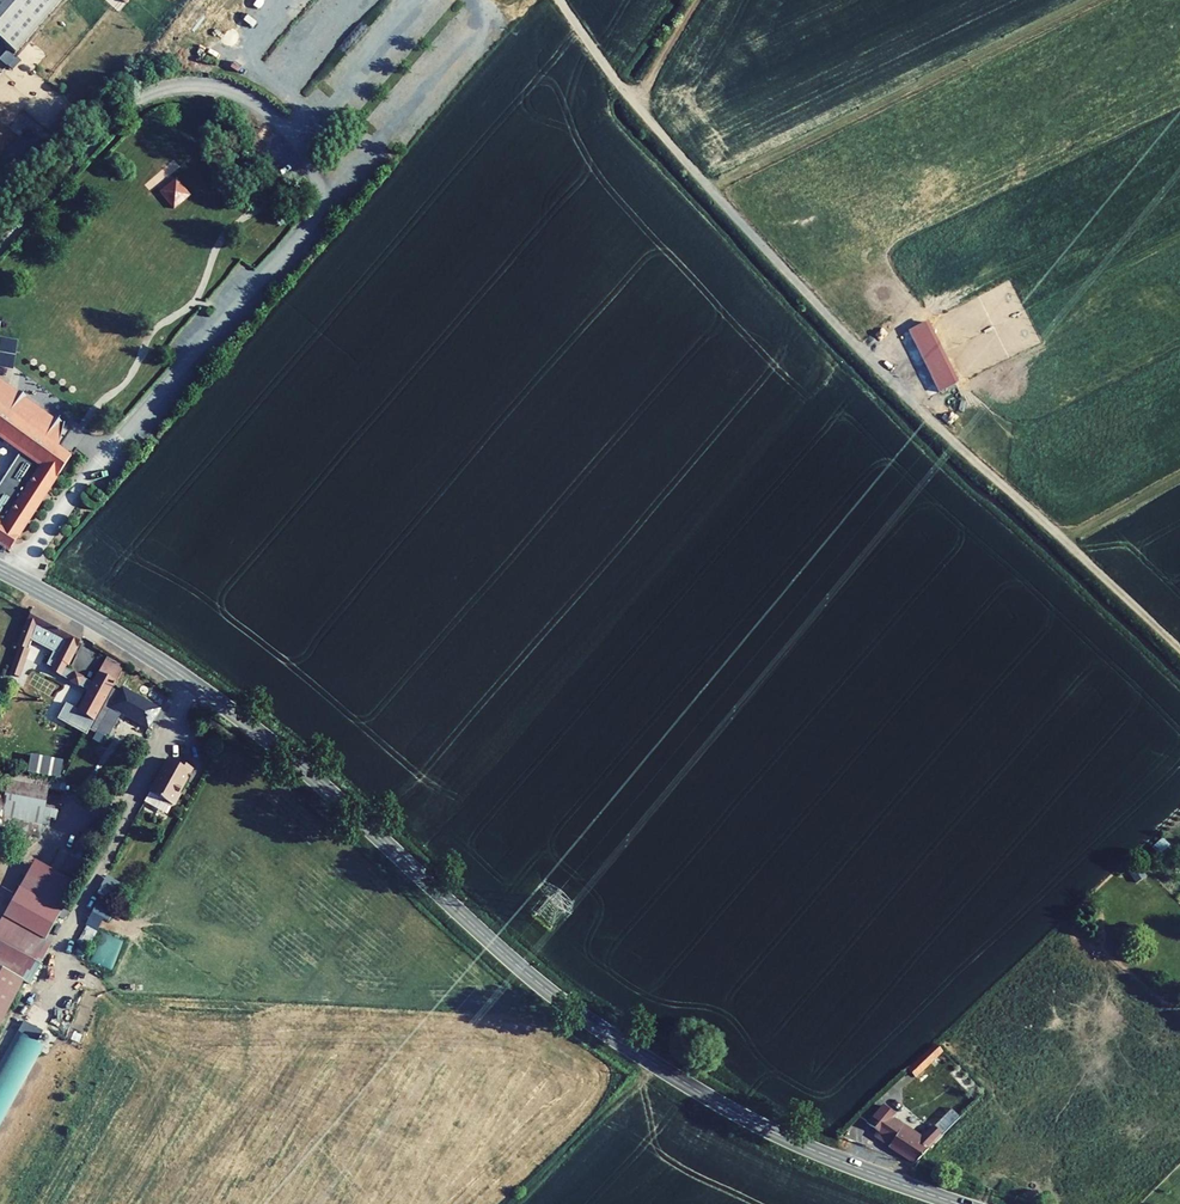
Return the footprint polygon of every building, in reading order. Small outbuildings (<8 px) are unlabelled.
[(14,56),(63,0),(0,0),(0,44),(14,56)] [(176,179),(158,195),(174,212),(192,196),(176,179)] [(835,279),(851,264),(841,254),(825,269),(835,279)] [(69,458),(60,452),(56,449),(62,427),(0,382),(0,439),(19,453),(0,482),(0,548),(8,554),(69,458)] [(82,636),(31,608),(30,610),(16,646),(19,648),(8,673),(18,676),(32,643),(51,654),(43,666),(51,671),(49,675),(83,695),(74,715),(60,707),(51,723),(81,739),(114,681),(95,673),(90,683),(63,668),(82,636)] [(103,660),(95,673),(114,681),(120,670),(103,660)] [(120,688),(92,739),(100,742),(103,737),(105,737),(118,713),(147,728),(157,707),(120,688)] [(175,763),(167,758),(148,792),(161,799),(162,802),(169,806),(173,805),(179,794),(178,793),(186,778),(189,772),(191,768),(179,761),(175,762),(175,763)] [(7,770),(2,804),(0,813),(0,834),(37,841),(40,822),(48,824),(51,806),(44,804),(47,788),(61,790),(62,781),(7,770)] [(58,875),(32,861),(18,886),(57,909),(93,843),(80,836),(58,875)] [(1,917),(0,919),(0,969),(18,979),(41,939),(1,917)] [(23,1023),(0,1063),(0,1121),(41,1047),(24,1037),(30,1027),(23,1023)] [(906,1069),(913,1079),(940,1053),(932,1045),(906,1069)] [(913,1165),(941,1137),(932,1128),(923,1136),(921,1134),(917,1137),(913,1143),(898,1133),(902,1128),(890,1120),(893,1117),(880,1106),(865,1125),(877,1136),(888,1145),(913,1165)] [(902,1128),(898,1133),(913,1143),(917,1137),(902,1128)] [(888,1145),(877,1136),(874,1140),(885,1149),(888,1145)]
